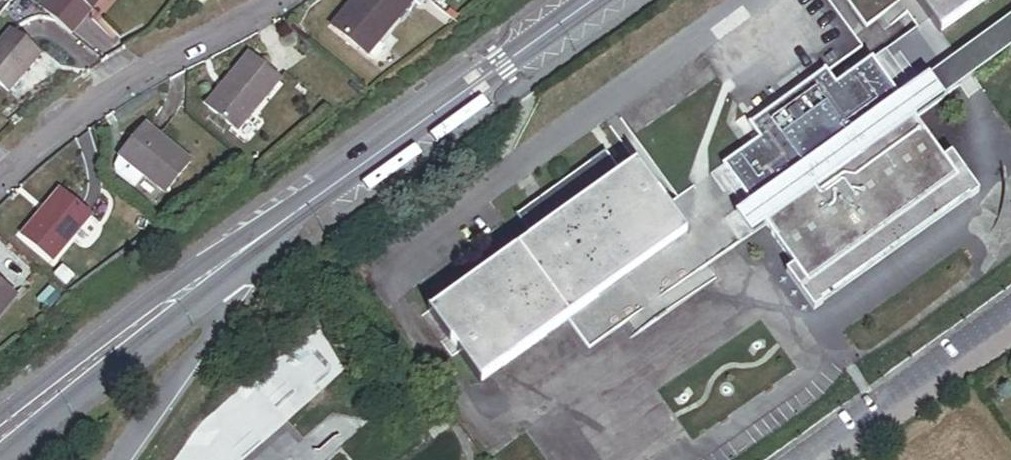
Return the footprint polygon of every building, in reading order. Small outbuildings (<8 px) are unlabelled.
[(99,0),(51,0),(43,9),(70,33),(99,0)] [(333,25),(375,60),(384,49),(378,43),(413,2),(419,7),(425,0),(354,0),(333,25)] [(938,36),(989,0),(912,0),(938,36)] [(931,76),(946,97),(1010,50),(1010,19),(931,76)] [(0,46),(0,85),(10,93),(40,58),(11,33),(0,46)] [(248,56),(205,105),(236,132),(278,82),(248,56)] [(806,280),(953,176),(972,202),(981,196),(953,157),(945,162),(917,122),(948,100),(946,97),(931,76),(900,98),(873,60),(837,86),(827,72),(751,126),(761,141),(724,167),(751,206),(737,216),(752,238),(767,228),(796,268),(788,274),(816,313),(825,306),(806,280)] [(163,193),(189,162),(145,126),(114,164),(114,172),(134,189),(144,177),(163,193)] [(532,238),(429,311),(481,384),(688,236),(636,163),(621,174),(606,152),(516,216),(532,238)] [(825,306),(972,202),(953,176),(806,280),(825,306)] [(38,216),(21,236),(51,261),(88,216),(60,193),(40,217),(38,216)] [(0,284),(0,312),(14,296),(0,284)] [(59,300),(49,290),(37,302),(48,312),(59,300)]
